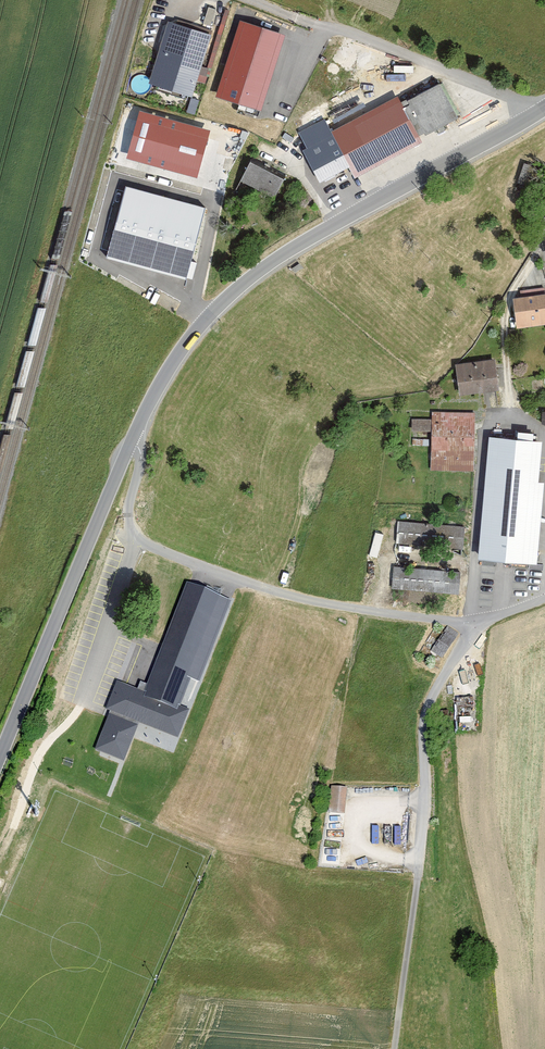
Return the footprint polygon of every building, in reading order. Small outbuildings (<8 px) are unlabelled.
[(287,30),(239,16),(216,95),(264,110),(287,30)] [(212,32),(170,19),(151,80),(194,93),(212,32)] [(460,114),(442,82),(404,103),(401,97),(333,134),(337,142),(312,155),(323,177),(349,164),(356,177),(424,140),(422,136),(460,114)] [(209,124),(138,108),(127,156),(198,172),(209,124)] [(287,179),(252,161),(241,181),(276,199),(287,179)] [(521,175),(535,180),(540,167),(526,162),(521,175)] [(204,201),(124,181),(107,250),(186,270),(204,201)] [(515,299),(518,329),(544,326),(544,295),(515,299)] [(497,357),(457,364),(462,394),(502,387),(497,357)] [(433,412),(431,470),(473,471),(475,414),(433,412)] [(490,433),(477,556),(537,562),(544,487),(544,480),(538,480),(542,439),(490,433)] [(466,527),(397,522),(395,545),(464,550),(466,527)] [(461,572),(393,567),(391,589),(459,595),(461,572)] [(200,682),(232,601),(187,583),(145,692),(143,696),(179,711),(182,705),(192,679),(200,682)] [(446,625),(428,653),(441,661),(459,632),(446,625)] [(143,696),(145,692),(117,681),(106,708),(179,737),(190,708),(182,705),(179,711),(143,696)] [(138,724),(109,714),(96,749),(124,760),(138,724)] [(349,790),(332,788),(329,813),(346,815),(349,790)]
